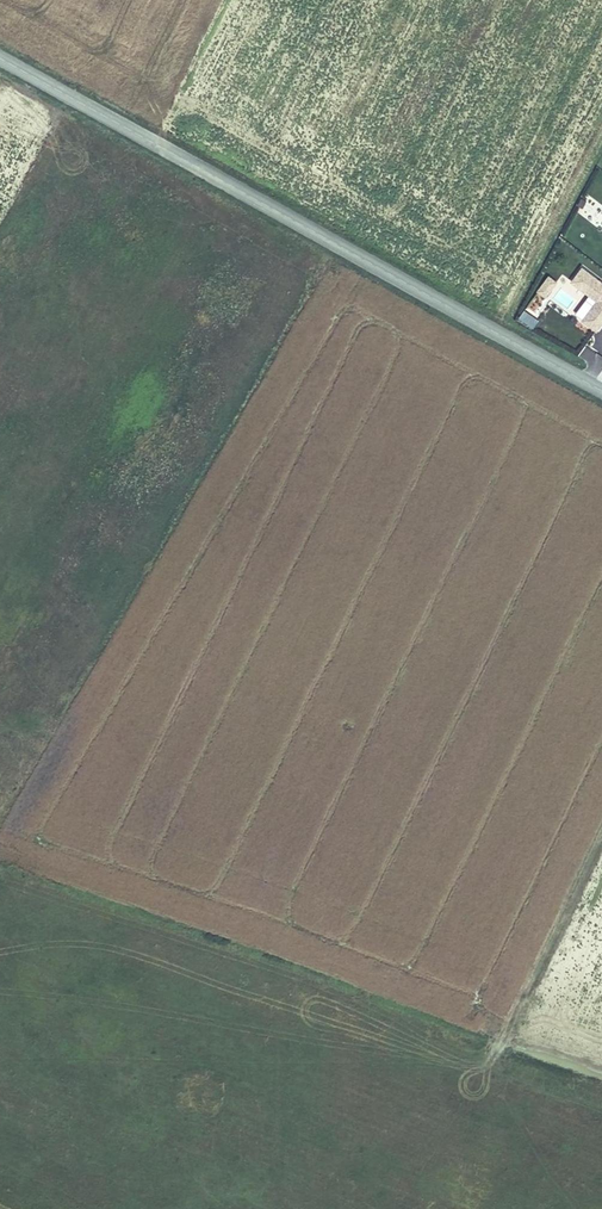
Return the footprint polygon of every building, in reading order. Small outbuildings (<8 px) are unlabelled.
[(580,267),(567,285),(587,299),(573,318),(597,334),(601,327),(601,283),(580,267)] [(547,299),(558,282),(548,275),(537,293),(547,299)] [(533,329),(539,320),(524,310),(518,319),(533,329)]
